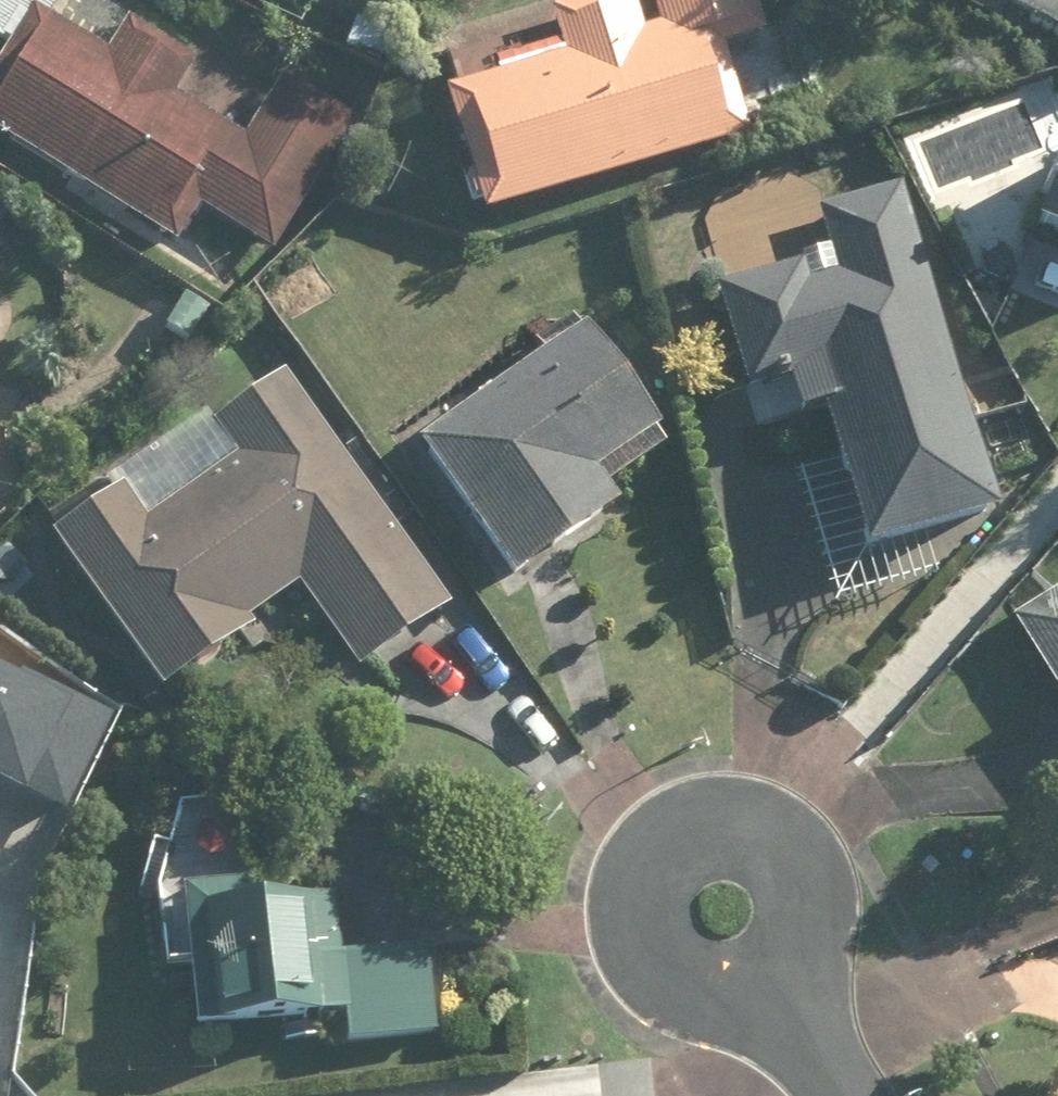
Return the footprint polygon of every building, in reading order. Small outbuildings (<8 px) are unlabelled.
[(315,10),(319,0),(292,0),(315,10)] [(465,227),(745,146),(719,55),(761,43),(748,0),(649,0),(658,31),(641,36),(631,0),(590,0),(548,12),(561,55),(427,94),(465,227)] [(1002,15),(1057,40),(1057,0),(1009,0),(1002,15)] [(30,12),(0,65),(0,142),(171,238),(187,211),(277,262),(354,126),(274,81),(242,139),(180,104),(202,65),(120,19),(102,53),(30,12)] [(1049,161),(1021,238),(1057,252),(1057,164),(1049,161)] [(797,273),(715,295),(750,429),(817,412),(856,559),(993,523),(906,187),(815,211),(834,284),(802,293),(797,273)] [(595,503),(663,457),(578,334),(401,455),(497,597),(607,521),(595,503)] [(214,420),(239,456),(143,524),(117,489),(41,542),(154,702),(297,600),(353,678),(447,612),(278,374),(214,420)] [(1006,626),(1057,709),(1057,593),(1006,626)] [(0,669),(0,801),(76,813),(130,712),(0,669)] [(292,901),(176,912),(187,1035),(304,1025),(292,901)] [(430,946),(339,947),(341,1051),(431,1050),(430,946)]
